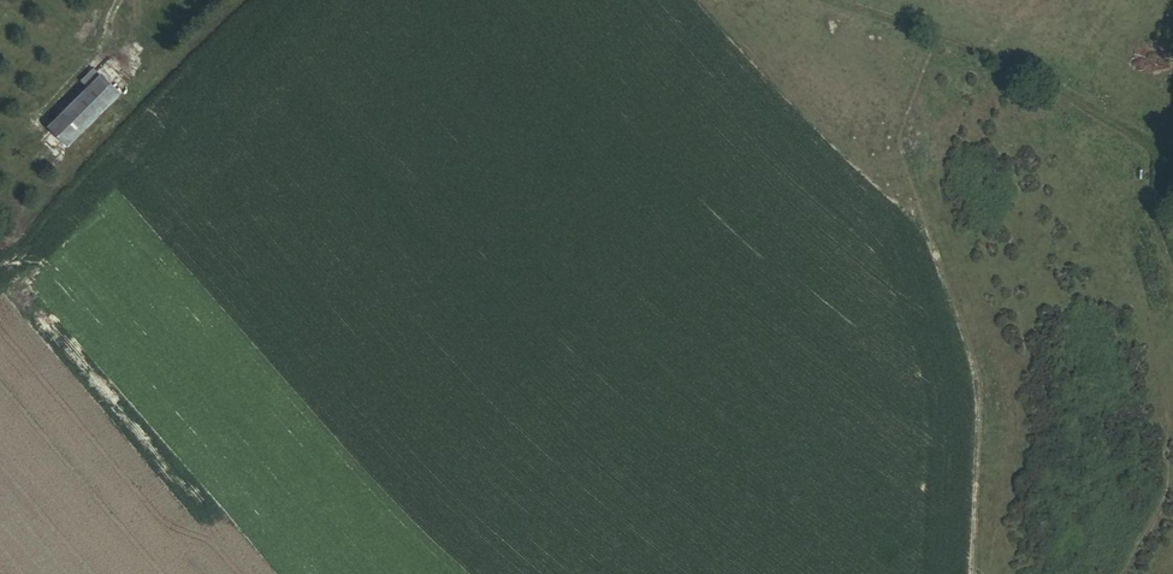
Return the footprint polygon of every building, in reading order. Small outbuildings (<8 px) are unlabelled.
[(54,128),(72,146),(122,97),(96,71),(85,83),(92,90),(54,128)]
